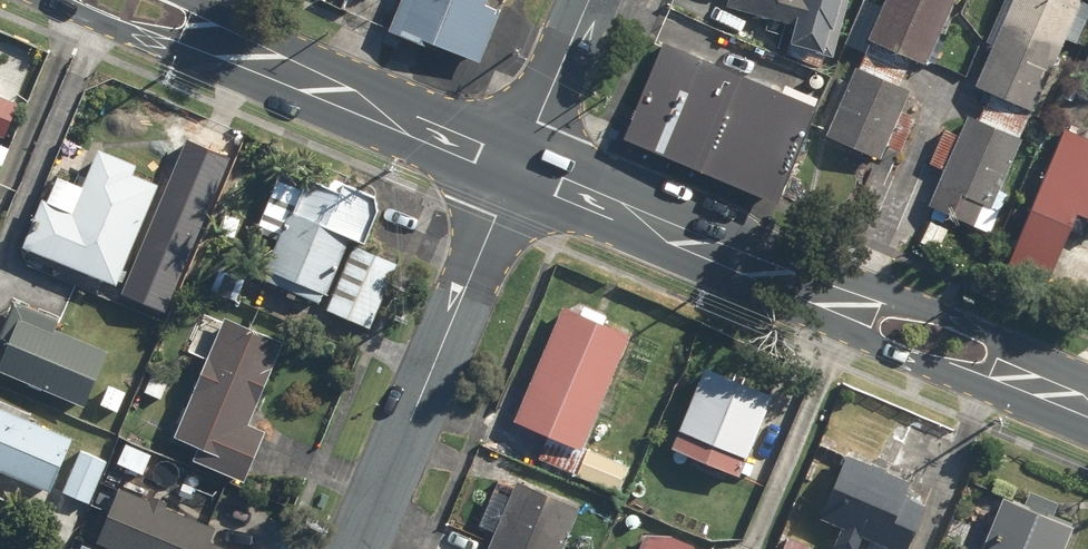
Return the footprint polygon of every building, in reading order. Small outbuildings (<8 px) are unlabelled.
[(392,29),(482,64),(504,9),(489,3),(490,0),(404,0),(392,29)] [(731,5),(800,22),(796,41),(830,50),(836,25),(840,26),(847,0),(732,0),(731,5)] [(873,36),(932,62),(959,0),(888,0),(873,36)] [(980,84),(1039,109),(1087,0),(1017,0),(980,84)] [(822,105),(668,41),(629,136),(783,199),(822,105)] [(1079,64),(1087,68),(1087,45),(1079,64)] [(915,89),(861,65),(830,134),(885,158),(915,89)] [(0,82),(0,133),(8,136),(22,102),(1,93),(5,84),(0,82)] [(1027,137),(972,113),(933,204),(994,231),(1012,191),(1005,188),(1027,137)] [(1068,127),(1010,264),(1053,282),(1084,210),(1087,211),(1087,135),(1068,127)] [(232,156),(187,140),(127,301),(171,317),(232,156)] [(47,197),(27,245),(122,284),(164,182),(138,171),(141,163),(103,147),(90,179),(79,175),(78,179),(61,172),(50,198),(47,197)] [(283,238),(266,278),(332,305),(330,308),(374,326),(400,262),(356,243),(359,236),(371,241),(384,208),(382,195),(348,181),(345,188),(286,164),(260,229),(283,238)] [(64,318),(17,298),(2,334),(14,338),(1,368),(90,405),(113,348),(60,326),(64,318)] [(567,304),(518,419),(587,448),(636,333),(567,304)] [(288,339),(229,315),(179,434),(203,444),(197,458),(250,479),(271,429),(254,422),(288,339)] [(709,364),(675,448),(744,476),(778,392),(709,364)] [(0,404),(0,472),(49,493),(73,435),(0,404)] [(107,462),(81,451),(63,494),(88,505),(107,462)] [(629,470),(587,452),(576,476),(619,494),(629,470)] [(823,516),(845,525),(837,544),(848,548),(913,548),(932,506),(909,496),(916,480),(851,452),(823,516)] [(491,548),(567,548),(586,506),(522,479),(491,548)] [(124,486),(101,542),(117,548),(235,548),(214,540),(220,526),(170,505),(172,500),(155,493),(153,498),(124,486)] [(1007,495),(986,548),(1070,548),(1080,524),(1058,515),(1063,501),(1034,489),(1028,503),(1007,495)] [(642,548),(696,548),(698,543),(676,534),(649,532),(642,548)]
